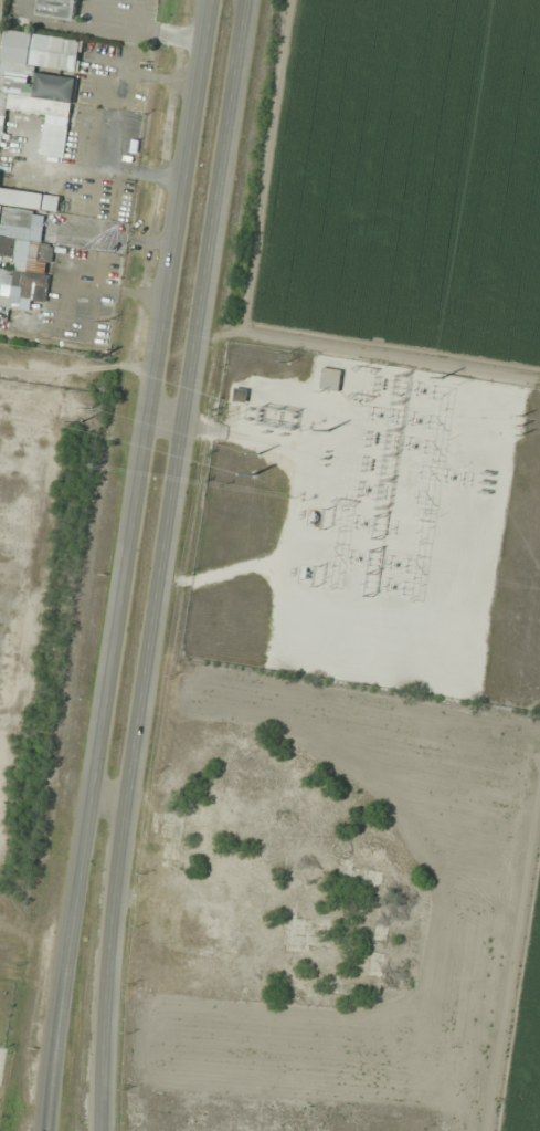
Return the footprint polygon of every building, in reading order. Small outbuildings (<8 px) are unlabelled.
[(38,15),(76,20),(78,0),(40,0),(38,15)] [(77,75),(82,40),(6,29),(0,72),(0,140),(3,141),(8,110),(47,115),(42,155),(66,158),(77,75)] [(23,298),(21,309),(31,310),(32,301),(47,302),(53,245),(43,244),(46,212),(58,213),(60,194),(0,188),(0,255),(15,256),(14,269),(0,267),(0,296),(23,298)] [(339,389),(341,368),(323,367),(321,388),(339,389)]
